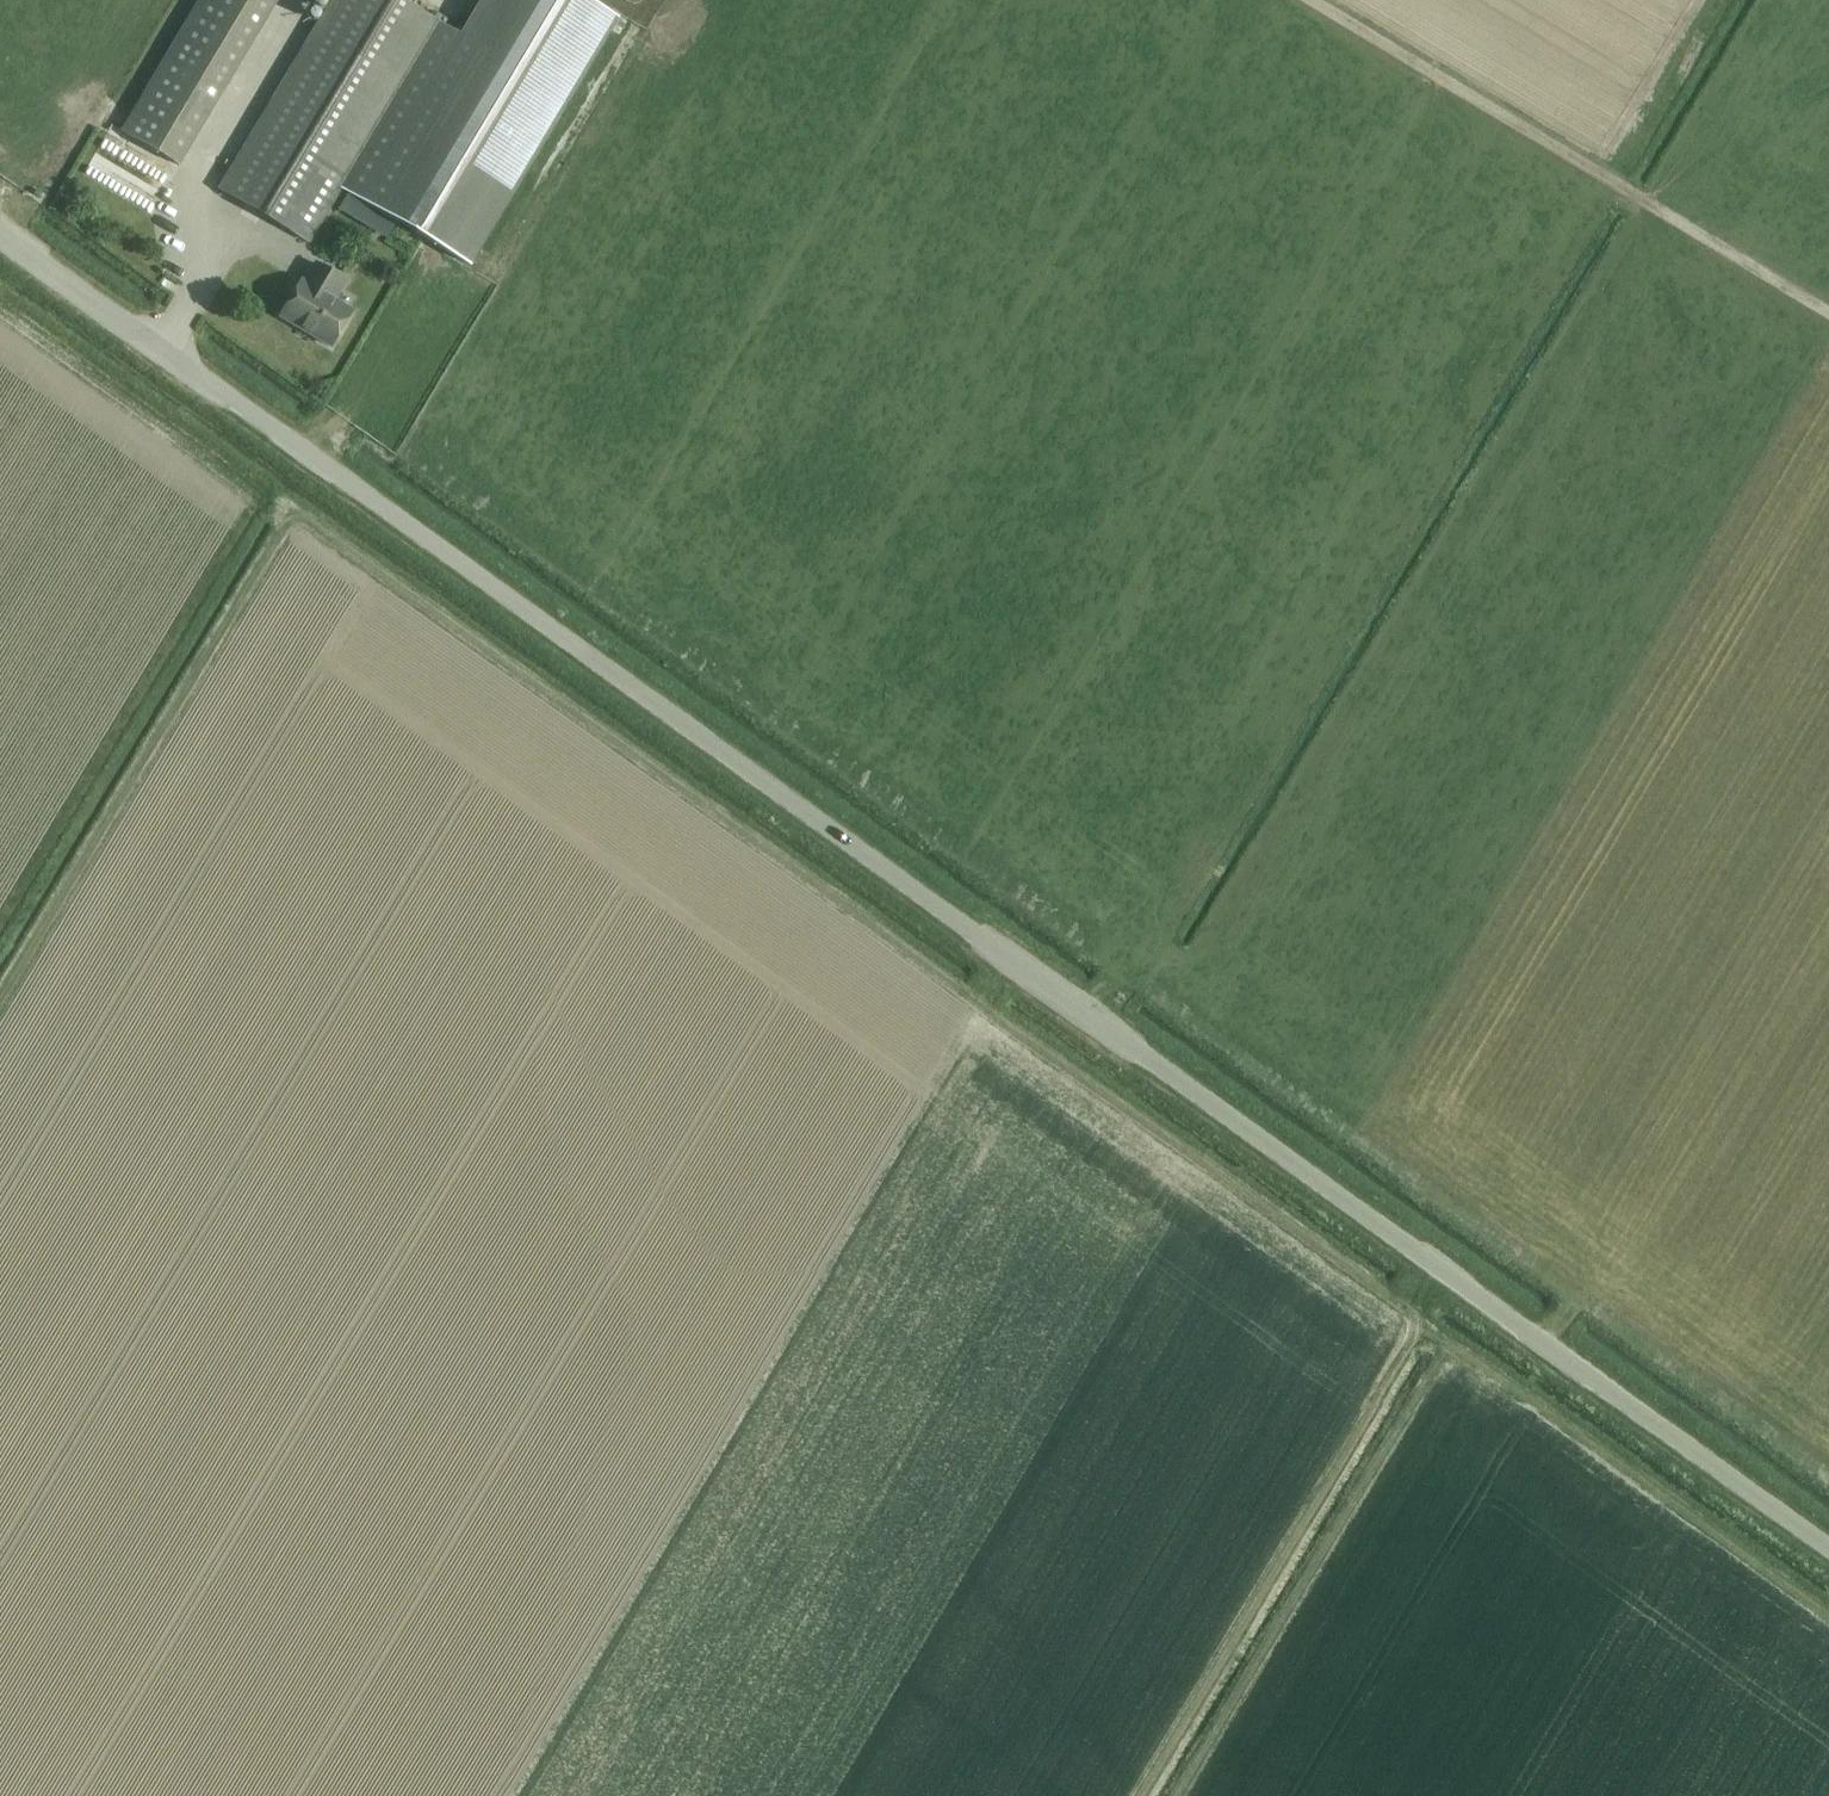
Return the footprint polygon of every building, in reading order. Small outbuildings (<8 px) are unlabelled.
[(439,23),(401,0),(334,0),(221,190),(308,242),(341,188),(348,193),(364,202),(471,266),(619,20),(586,0),(481,0),(460,35),(439,23)] [(179,34),(165,59),(222,92),(237,68),(179,34)] [(120,138),(107,157),(130,172),(143,153),(120,138)] [(167,145),(161,154),(180,165),(185,156),(167,145)] [(364,202),(348,193),(340,207),(355,216),(364,202)] [(333,304),(346,282),(315,263),(304,282),(302,281),(281,316),(332,347),(353,312),(352,311),(350,314),(333,304)]
